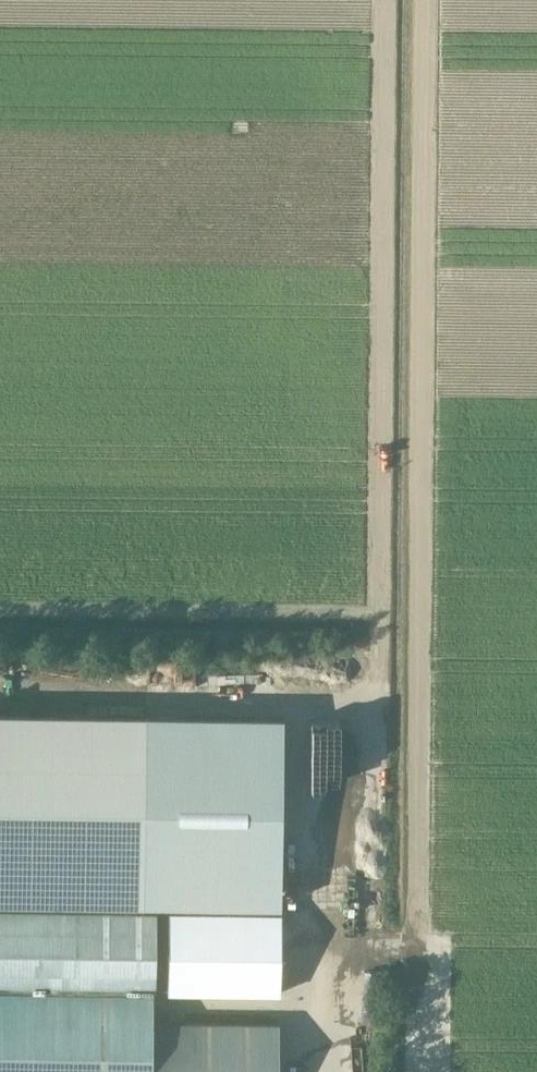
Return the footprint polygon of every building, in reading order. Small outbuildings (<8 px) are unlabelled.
[(280,900),(283,718),(0,714),(0,896),(280,900)] [(277,1022),(154,1021),(155,911),(0,909),(0,1071),(277,1071),(277,1022)] [(280,993),(281,911),(169,910),(168,992),(280,993)]
